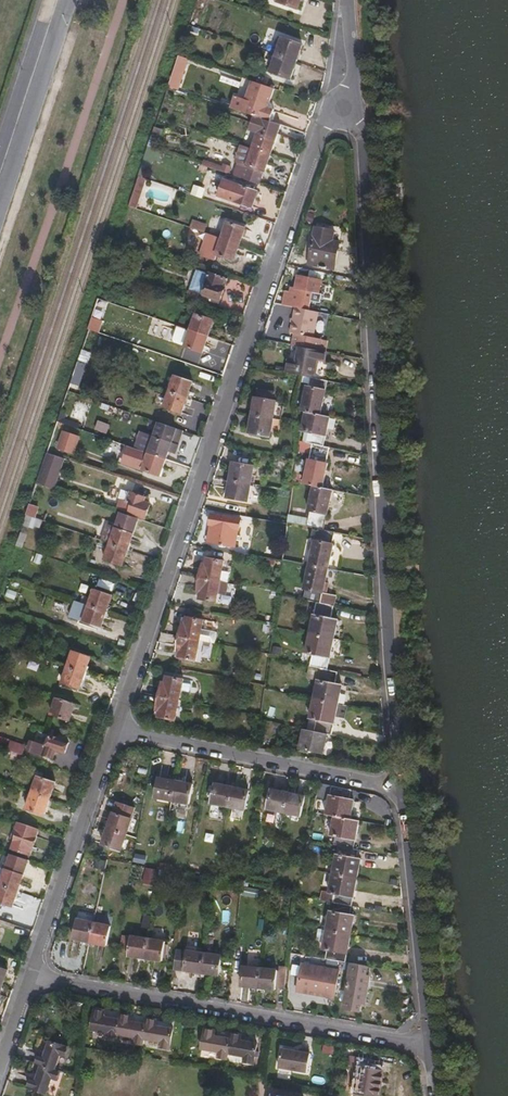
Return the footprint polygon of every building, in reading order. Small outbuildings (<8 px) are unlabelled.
[(296,60),(302,43),(283,37),(277,54),(296,60)] [(289,77),(296,60),(277,54),(271,71),(289,77)] [(180,90),(187,60),(176,58),(169,87),(180,90)] [(271,122),(276,109),(269,106),(274,89),(273,88),(252,81),(247,94),(241,112),(262,119),(271,122)] [(270,153),(280,126),(271,122),(262,119),(252,147),(270,153)] [(243,146),(251,148),(254,134),(246,132),(243,146)] [(260,182),(270,153),(252,147),(243,176),(260,182)] [(140,192),(145,177),(139,175),(134,190),(140,192)] [(252,206),(258,189),(225,177),(218,194),(252,206)] [(135,208),(140,192),(134,190),(129,206),(135,208)] [(240,243),(245,225),(228,220),(222,237),(240,243)] [(333,268),(339,239),(332,238),(333,233),(334,228),(315,225),(309,253),(310,254),(309,263),(333,268)] [(234,259),(240,243),(222,237),(217,252),(234,259)] [(221,297),(228,277),(211,271),(201,299),(216,304),(219,297),(221,297)] [(308,309),(312,291),(319,293),(322,278),(300,273),(296,286),(292,286),(291,290),(287,290),(284,304),(294,306),(308,309)] [(312,336),(317,311),(308,309),(294,306),(289,331),(294,333),(292,344),(314,348),(317,349),(319,338),(312,336)] [(208,335),(214,318),(197,312),(190,329),(208,335)] [(185,345),(190,329),(178,325),(173,338),(175,342),(185,345)] [(203,350),(208,335),(190,329),(185,345),(203,350)] [(339,366),(342,354),(317,349),(314,348),(309,366),(302,365),(301,374),(313,377),(329,379),(332,366),(339,366)] [(188,396),(193,379),(176,372),(170,390),(188,396)] [(321,415),(329,379),(313,377),(312,385),(308,385),(303,411),(307,412),(321,415)] [(276,417),(278,399),(271,398),(273,390),(258,387),(257,395),(255,395),(253,413),(275,417),(276,417)] [(182,412),(188,396),(170,390),(165,406),(182,412)] [(325,446),(331,417),(321,415),(307,412),(304,427),(308,429),(307,438),(313,440),(313,443),(325,446)] [(273,425),(275,417),(253,413),(249,431),(272,435),(273,425)] [(176,452),(181,438),(174,436),(178,426),(158,420),(149,450),(167,457),(169,449),(176,452)] [(181,438),(185,428),(178,426),(174,436),(181,438)] [(72,452),(78,435),(63,429),(56,447),(72,452)] [(323,487),(330,447),(325,446),(313,443),(305,484),(310,485),(323,487)] [(161,473),(167,457),(149,450),(129,444),(124,461),(161,473)] [(60,467),(64,456),(46,450),(43,462),(60,467)] [(252,481),(255,463),(235,460),(231,478),(252,481)] [(55,487),(60,467),(43,462),(38,481),(55,487)] [(250,498),(252,481),(231,478),(228,494),(250,498)] [(325,530),(333,490),(323,487),(310,485),(305,511),(310,513),(308,526),(312,527),(325,530)] [(146,515),(151,501),(144,498),(146,494),(131,489),(128,497),(122,495),(118,504),(146,515)] [(23,526),(32,528),(39,507),(29,505),(23,526)] [(128,547),(140,516),(123,510),(111,541),(128,547)] [(225,544),(231,513),(214,510),(209,537),(219,539),(221,543),(225,544)] [(329,568),(335,543),(333,542),(335,532),(325,530),(312,527),(304,563),(329,568)] [(122,563),(128,547),(111,541),(106,557),(122,563)] [(221,578),(225,558),(209,555),(207,561),(204,561),(201,574),(221,578)] [(333,605),(336,595),(324,592),(329,568),(304,563),(300,582),(308,585),(305,598),(316,601),(333,605)] [(217,598),(221,578),(201,574),(198,587),(202,588),(201,596),(217,598)] [(100,580),(98,586),(112,591),(114,585),(100,580)] [(107,609),(112,592),(95,586),(90,603),(107,609)] [(102,625),(107,609),(90,603),(76,599),(70,615),(102,625)] [(334,638),(337,624),(330,623),(331,617),(333,605),(316,601),(310,632),(334,638)] [(201,638),(205,618),(189,615),(188,620),(183,621),(180,634),(201,638)] [(327,670),(334,638),(310,632),(306,652),(313,654),(310,666),(321,668),(327,670)] [(196,659),(201,638),(180,634),(178,647),(182,648),(180,656),(196,659)] [(85,671),(91,655),(73,649),(68,666),(85,671)] [(79,688),(85,671),(68,666),(62,682),(79,688)] [(337,705),(341,686),(334,684),(337,672),(327,670),(321,668),(314,700),(337,705)] [(179,699),(184,677),(167,674),(166,680),(162,680),(159,695),(179,699)] [(176,719),(179,699),(159,695),(157,707),(160,709),(160,715),(176,719)] [(68,719),(74,703),(57,697),(51,713),(68,719)] [(331,735),(337,705),(314,700),(311,718),(317,720),(315,731),(329,734),(331,735)] [(325,754),(329,734),(315,731),(305,729),(301,749),(325,754)] [(54,752),(60,750),(65,753),(68,741),(49,735),(45,745),(32,741),(30,749),(53,757),(54,752)] [(21,754),(24,744),(9,740),(6,748),(21,754)] [(49,798),(55,781),(38,774),(32,791),(49,798)] [(172,799),(175,781),(159,778),(155,796),(172,799)] [(187,802),(191,784),(175,781),(172,799),(187,802)] [(228,805),(232,788),(214,785),(211,802),(228,805)] [(350,819),(354,800),(348,799),(349,790),(331,786),(326,814),(335,816),(350,819)] [(245,808),(248,792),(232,788),(228,805),(245,808)] [(44,813),(49,798),(32,791),(26,807),(44,813)] [(285,811),(288,794),(271,791),(267,807),(285,811)] [(301,814),(304,798),(288,794),(285,811),(301,814)] [(126,834),(135,807),(117,801),(108,829),(126,834)] [(352,848),(358,821),(350,819),(335,816),(332,833),(336,834),(334,845),(338,845),(352,848)] [(30,853),(39,828),(21,822),(12,847),(30,853)] [(121,850),(126,834),(108,829),(103,844),(121,850)] [(357,878),(359,859),(357,858),(358,849),(352,848),(338,845),(333,873),(357,878)] [(28,859),(10,853),(9,856),(27,862),(28,859)] [(27,862),(9,856),(4,868),(0,881),(0,884),(18,890),(27,862)] [(105,866),(107,858),(96,856),(95,864),(105,866)] [(351,906),(357,878),(333,873),(329,893),(333,894),(331,902),(351,906)] [(18,890),(0,884),(0,902),(13,906),(18,890)] [(350,934),(353,915),(350,915),(351,906),(331,902),(326,929),(350,934)] [(90,942),(94,923),(78,920),(74,939),(90,942)] [(107,945),(111,925),(94,923),(90,942),(107,945)] [(324,943),(326,929),(318,928),(315,942),(324,943)] [(345,962),(350,934),(326,929),(324,943),(323,950),(328,952),(326,959),(345,962)] [(146,958),(148,938),(120,934),(117,954),(146,958)] [(162,961),(165,940),(148,938),(146,958),(162,961)] [(202,973),(205,952),(188,950),(185,971),(202,973)] [(220,976),(222,955),(205,952),(202,973),(220,976)] [(350,963),(345,962),(326,959),(305,955),(304,964),(348,971),(350,963)] [(366,1002),(371,975),(367,975),(369,967),(350,963),(348,971),(304,964),(299,990),(346,999),(345,1008),(361,1011),(362,1002),(366,1002)] [(259,987),(261,967),(244,965),(242,985),(259,987)] [(278,989),(279,970),(279,969),(261,967),(259,987),(278,989)] [(286,989),(287,970),(280,970),(279,970),(278,989),(286,989)] [(120,1038),(124,1012),(123,1012),(122,1017),(107,1014),(108,1009),(98,1007),(94,1028),(112,1031),(112,1036),(120,1038)] [(147,1038),(151,1018),(148,1017),(147,1022),(133,1019),(134,1014),(124,1012),(120,1038),(121,1038),(122,1033),(135,1036),(134,1041),(146,1044),(147,1038)] [(170,1048),(174,1028),(158,1025),(158,1019),(151,1018),(147,1038),(160,1042),(160,1046),(170,1048)] [(232,1051),(236,1030),(233,1030),(232,1034),(217,1031),(218,1026),(207,1025),(203,1045),(220,1049),(219,1054),(228,1056),(229,1051),(232,1051)] [(255,1061),(259,1040),(244,1036),(244,1032),(236,1030),(232,1051),(245,1054),(244,1059),(255,1061)] [(56,1068),(61,1054),(66,1055),(68,1046),(50,1040),(46,1053),(40,1052),(37,1062),(42,1063),(56,1068)] [(308,1075),(311,1056),(310,1056),(310,1052),(302,1051),(302,1054),(283,1051),(280,1070),(308,1075)] [(384,1073),(371,1069),(372,1061),(351,1057),(349,1066),(357,1068),(353,1093),(371,1095),(380,1095),(384,1073)] [(48,1091),(53,1076),(58,1077),(61,1070),(56,1068),(42,1063),(37,1077),(32,1076),(29,1084),(48,1091)]
